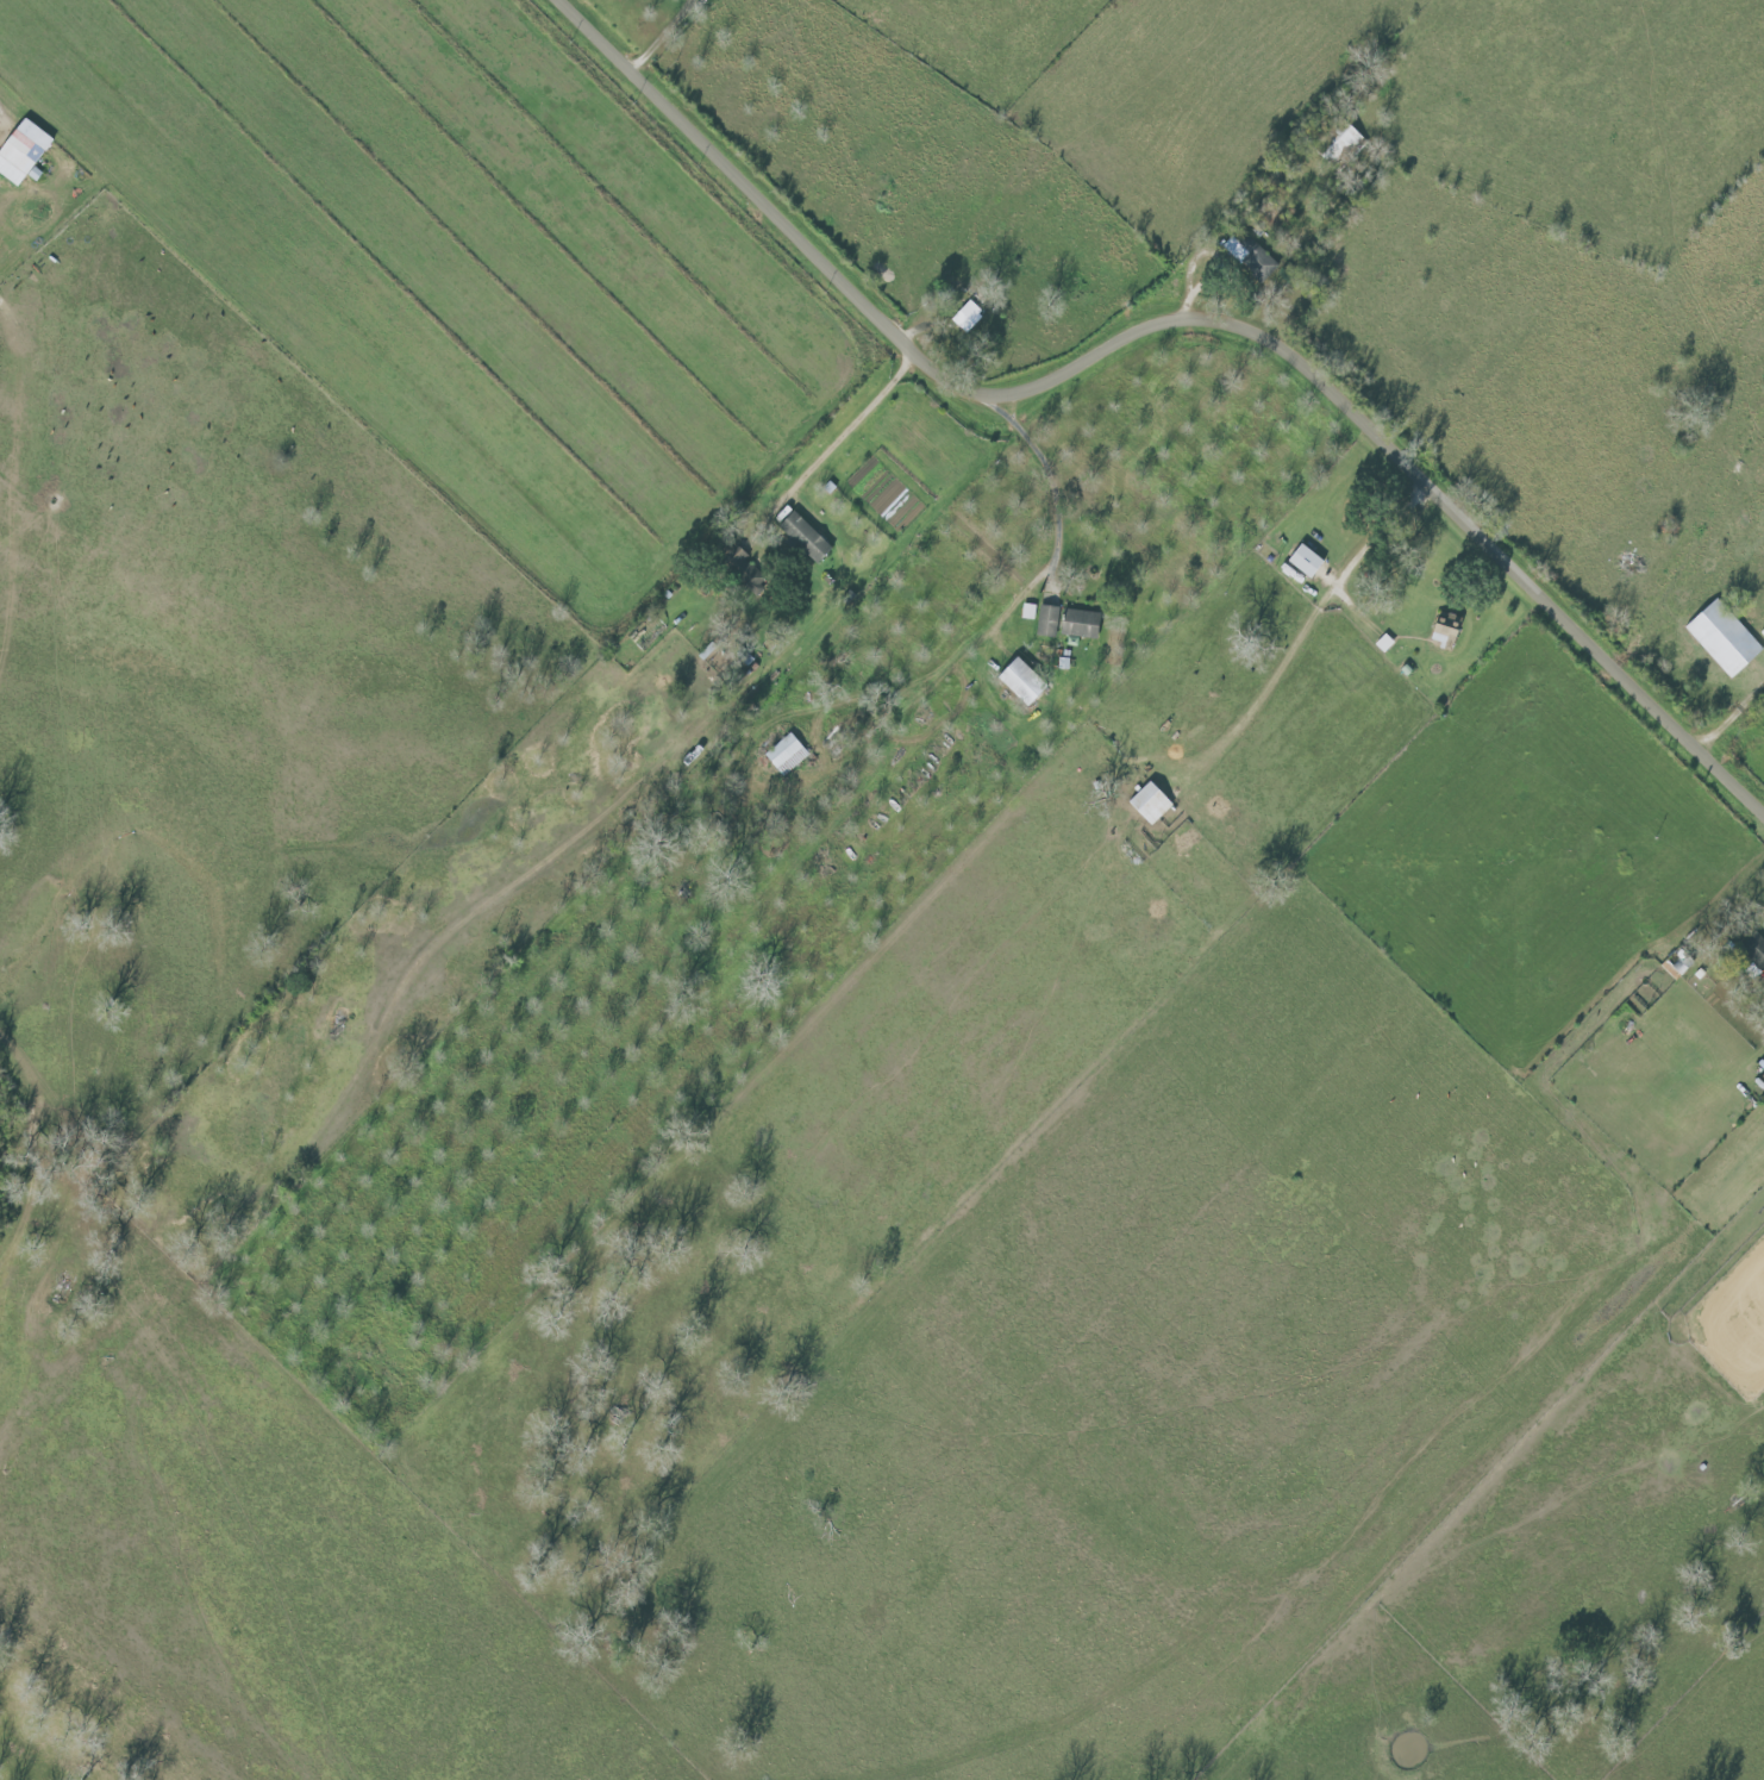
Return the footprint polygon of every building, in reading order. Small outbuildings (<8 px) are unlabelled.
[(0,141),(0,178),(17,191),(55,138),(20,113),(0,141)] [(1372,144),(1347,117),(1315,147),(1340,173),(1372,144)] [(953,319),(969,335),(988,316),(972,300),(953,319)] [(837,550),(798,511),(782,527),(821,566),(837,550)] [(713,552),(749,597),(769,580),(733,535),(713,552)] [(1329,562),(1303,543),(1290,563),(1315,581),(1329,562)] [(1732,681),(1763,657),(1721,602),(1690,626),(1732,681)] [(1059,639),(1063,607),(1042,605),(1038,636),(1059,639)] [(1103,611),(1064,611),(1064,638),(1103,638),(1103,611)] [(646,650),(668,625),(655,614),(633,638),(646,650)] [(1465,619),(1440,615),(1436,647),(1460,650),(1465,619)] [(1032,710),(1054,688),(1021,655),(999,677),(1032,710)] [(1154,827),(1177,804),(1153,781),(1131,803),(1154,827)] [(1740,950),(1763,974),(1763,937),(1759,932),(1740,950)] [(1681,981),(1699,963),(1682,946),(1664,964),(1681,981)]
